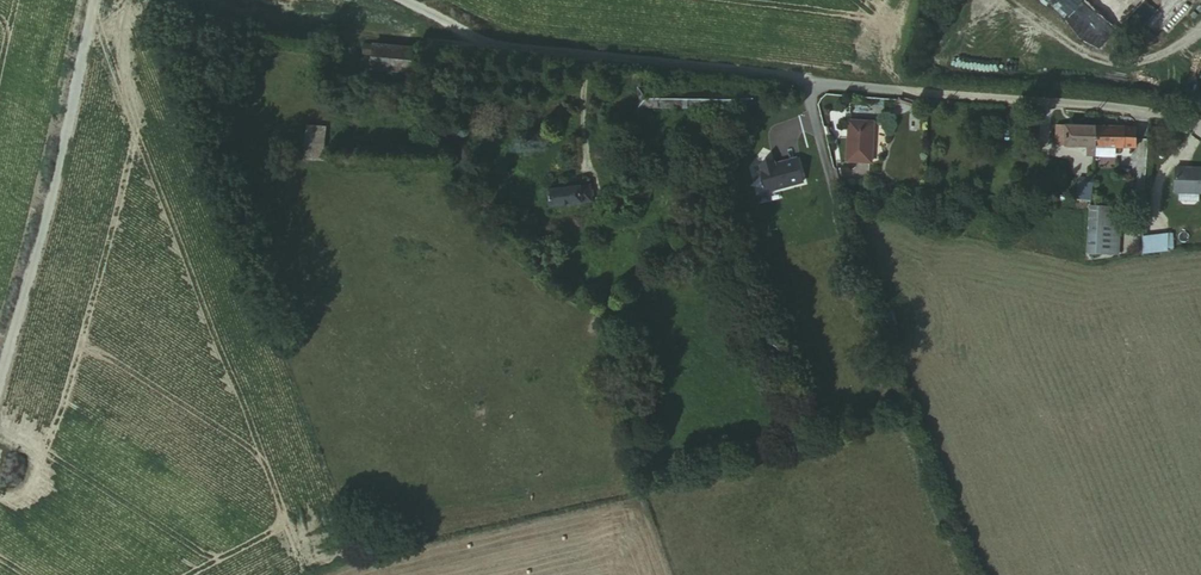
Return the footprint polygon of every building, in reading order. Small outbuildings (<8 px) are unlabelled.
[(1142,0),(1117,0),(1132,12),(1142,0)] [(413,52),(363,47),(362,56),(372,57),(371,72),(411,76),(413,52)] [(328,147),(331,100),(307,98),(304,146),(328,147)] [(853,161),(879,163),(881,123),(855,121),(853,161)] [(1064,145),(1065,127),(1053,127),(1051,144),(1064,145)] [(1093,147),(1094,128),(1065,127),(1064,145),(1064,147),(1082,147),(1093,147)] [(1136,129),(1094,128),(1093,147),(1103,148),(1109,148),(1135,149),(1136,129)] [(464,162),(472,160),(466,141),(458,144),(464,162)] [(1093,156),(1093,147),(1082,147),(1081,156),(1093,156)] [(1103,148),(1093,147),(1093,156),(1102,157),(1103,148)] [(765,165),(760,171),(769,197),(803,185),(795,162),(774,170),(773,167),(765,165)] [(1175,171),(1176,196),(1200,196),(1200,171),(1175,171)] [(1074,200),(1084,200),(1085,180),(1076,179),(1074,200)] [(593,205),(591,188),(550,192),(552,209),(593,205)] [(1090,211),(1088,254),(1096,254),(1096,252),(1098,214),(1098,211),(1090,211)] [(1118,215),(1098,214),(1096,252),(1116,253),(1118,215)] [(1142,255),(1165,252),(1163,238),(1143,241),(1142,255)]
